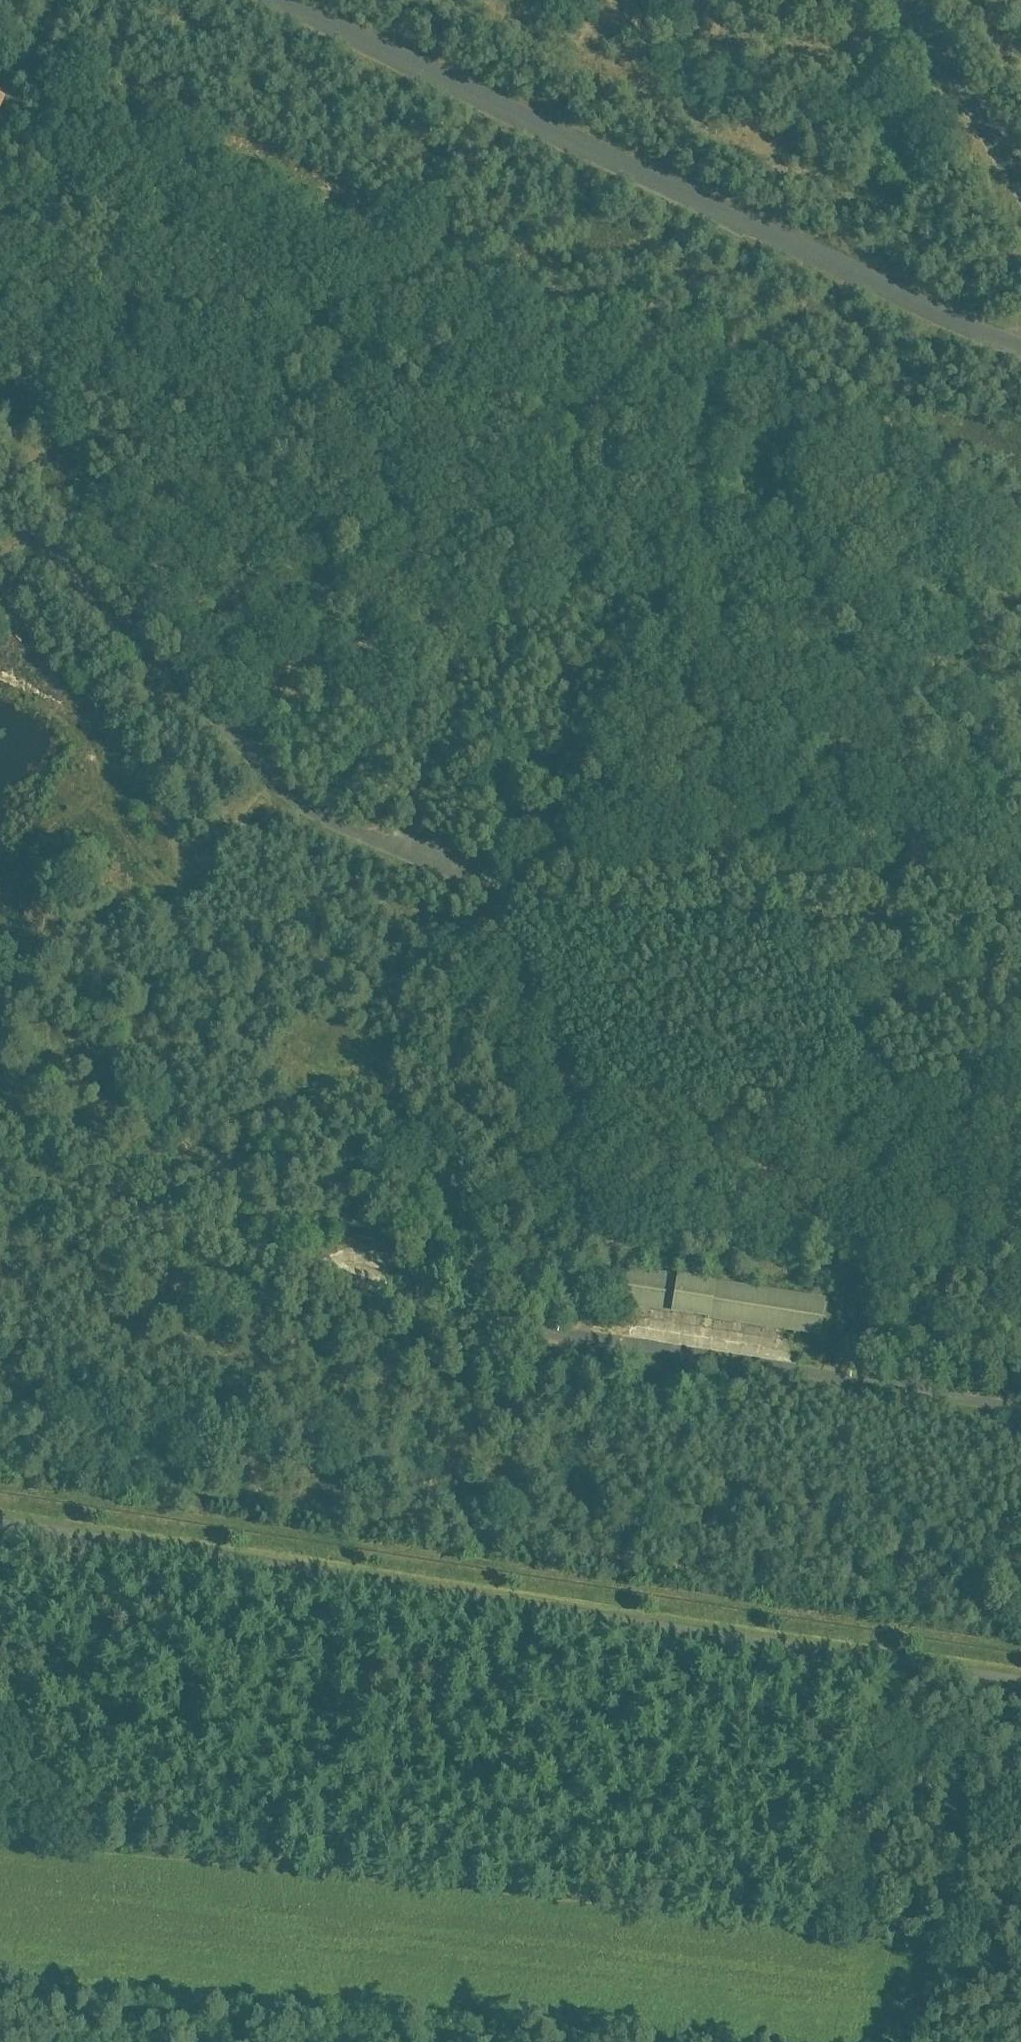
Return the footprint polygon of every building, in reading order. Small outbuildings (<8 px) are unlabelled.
[(640,1265),(633,1311),(828,1338),(834,1292),(640,1265)]
